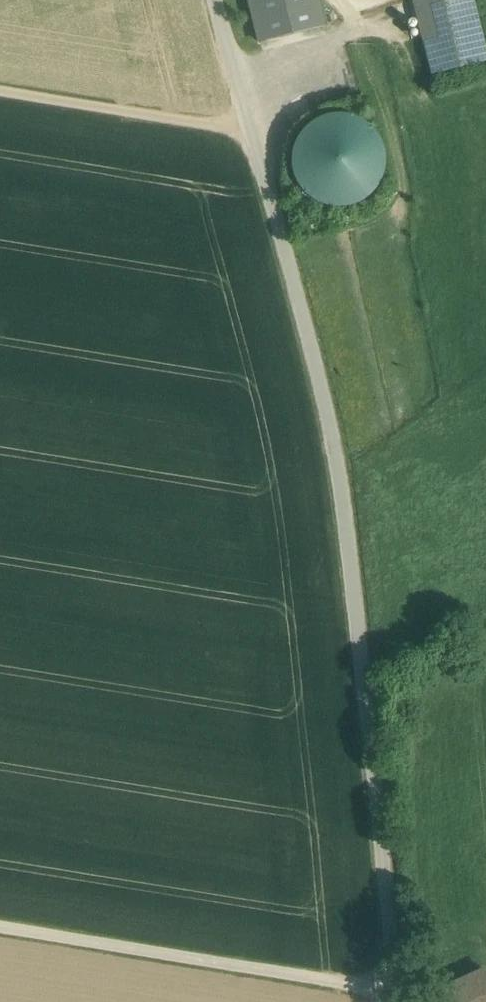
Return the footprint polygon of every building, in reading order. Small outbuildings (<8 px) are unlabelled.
[(260,43),(324,26),(317,0),(249,0),(260,43)] [(433,74),(485,60),(471,0),(414,0),(433,74)] [(317,203),(334,208),(352,205),(368,196),(379,182),(384,165),(381,147),(373,131),(358,120),(341,116),(323,118),(307,127),(296,141),(292,158),(294,176),(303,192),(317,203)] [(430,995),(433,1001),(485,1001),(485,972),(485,970),(430,995)]
